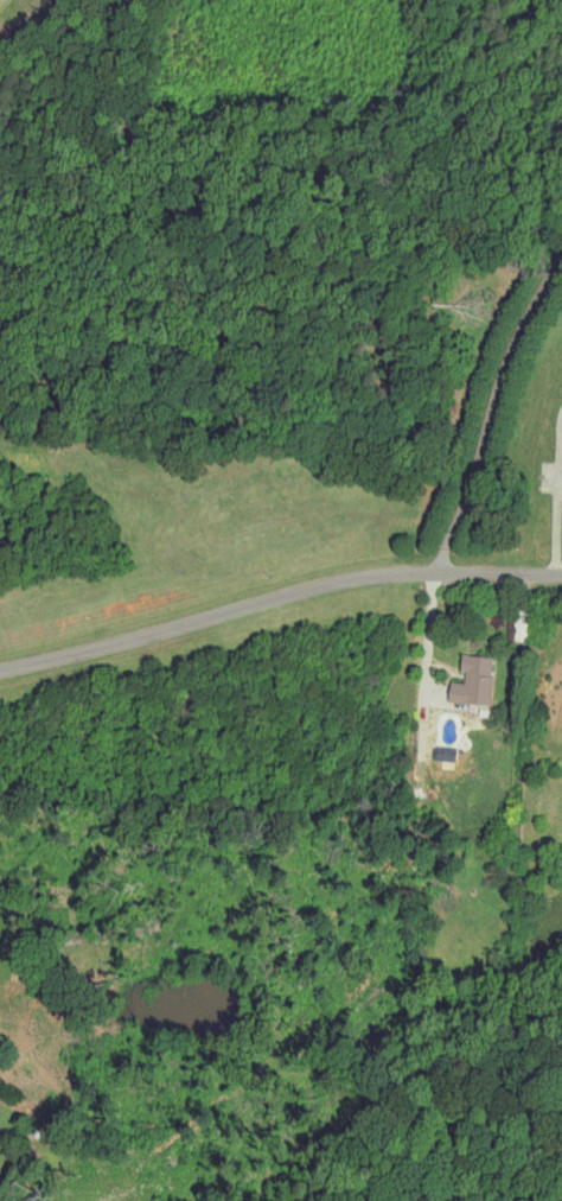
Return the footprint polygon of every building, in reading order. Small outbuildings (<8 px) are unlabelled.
[(431,675),(430,696),(473,699),(476,651),(443,648),(442,664),(449,664),(448,677),(431,675)]
